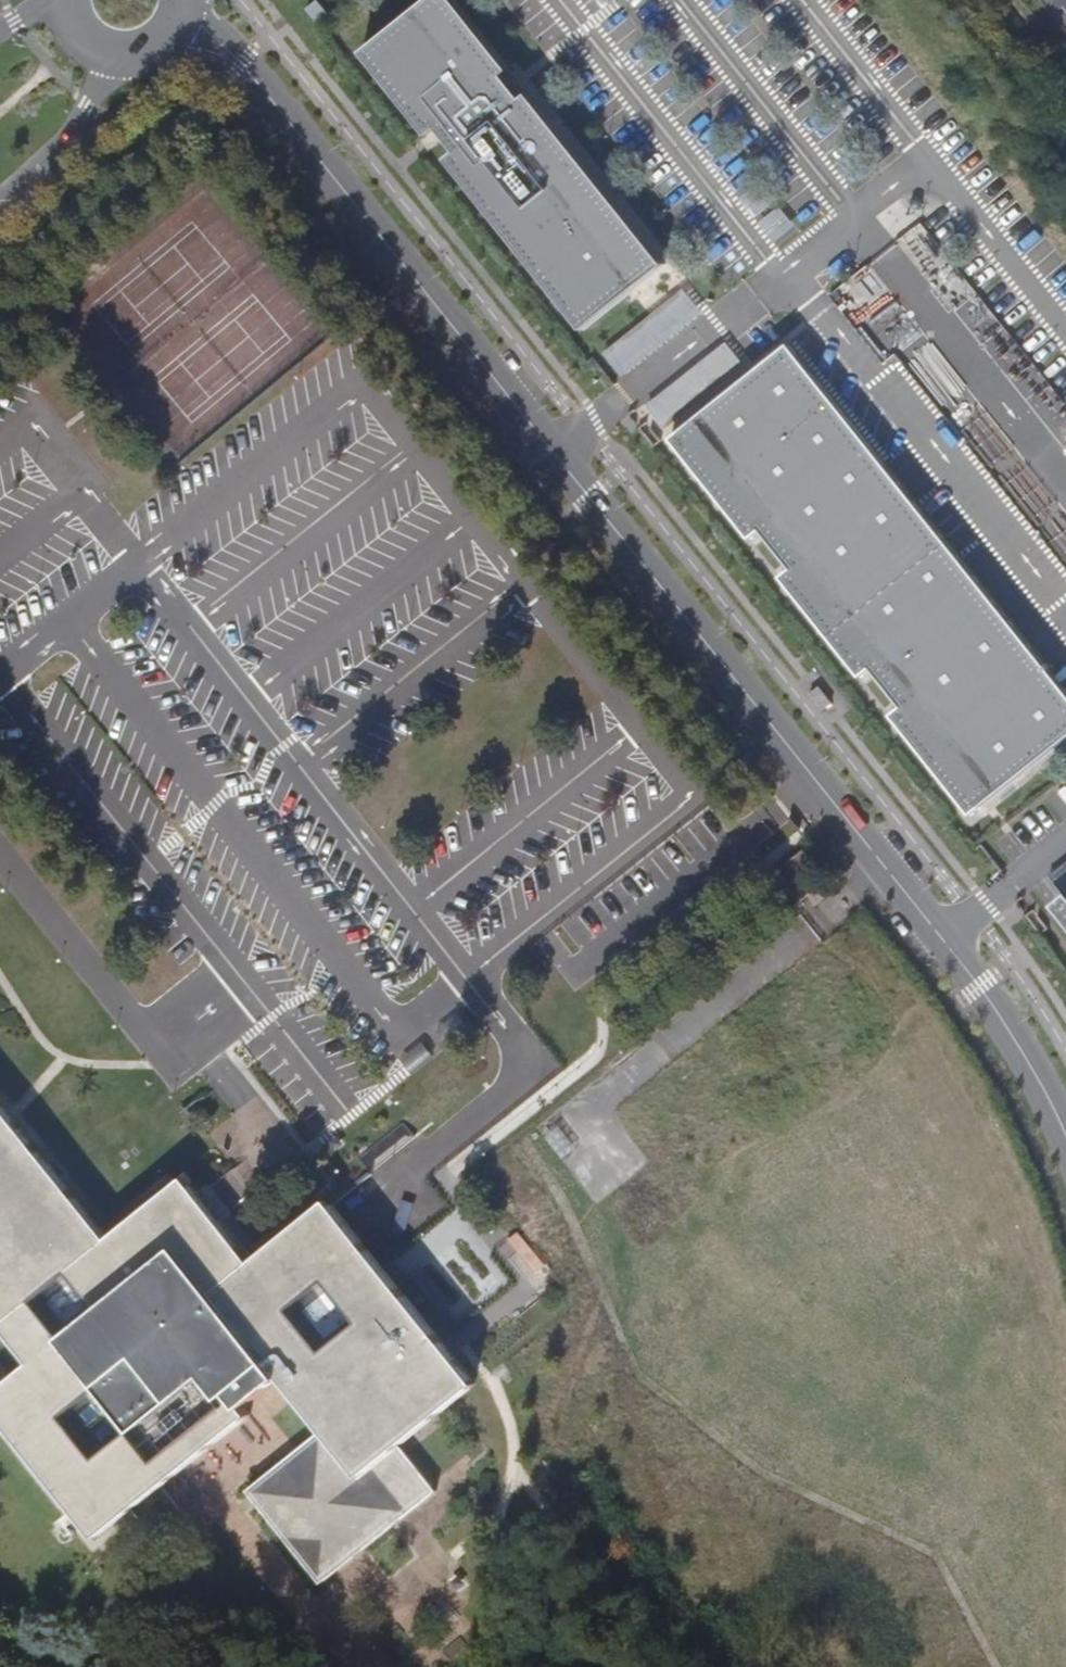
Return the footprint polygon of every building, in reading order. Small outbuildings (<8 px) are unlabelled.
[(508,68),(454,0),(423,0),(360,50),(427,134),(436,126),(455,150),(446,158),(582,329),(664,263),(527,91),(521,96),(502,73),(508,68)] [(684,290),(604,354),(620,374),(700,310),(684,290)] [(726,343),(646,407),(662,427),(742,363),(726,343)] [(970,814),(1065,738),(1065,691),(788,343),(670,438),(750,538),(760,530),(790,568),(780,576),(860,676),(870,668),(900,706),(890,714),(970,814)] [(819,687),(810,695),(823,711),(832,703),(819,687)] [(819,870),(807,856),(778,879),(785,888),(782,891),(800,913),(816,900),(804,885),(819,870)] [(0,1101),(0,1326),(1,1326),(31,1364),(0,1389),(0,1419),(95,1539),(286,1387),(317,1426),(240,1487),(311,1574),(426,1482),(399,1447),(476,1385),(330,1202),(258,1260),(189,1172),(108,1236),(0,1101)] [(547,1270),(519,1236),(509,1245),(536,1279),(547,1270)] [(460,1577),(449,1563),(443,1568),(454,1582),(460,1577)]
